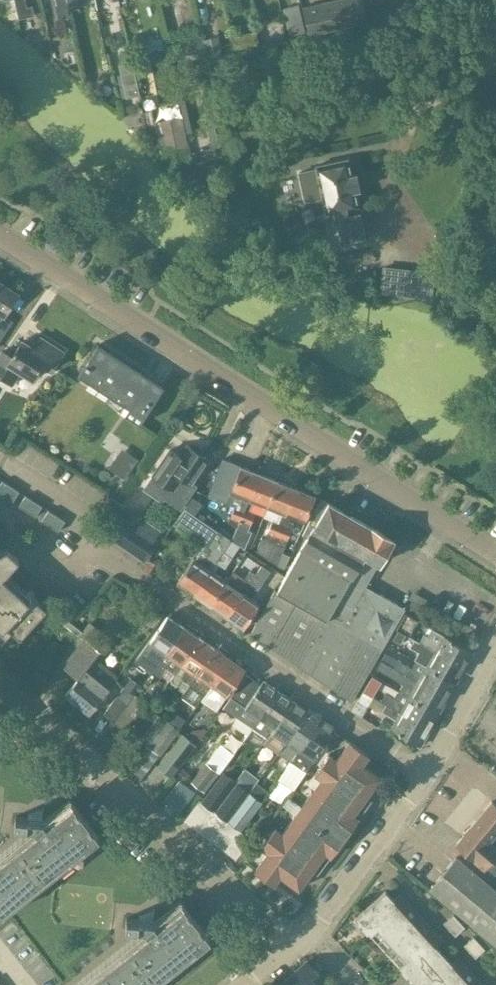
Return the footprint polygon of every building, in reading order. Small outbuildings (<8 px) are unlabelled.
[(18,17),(34,14),(32,4),(27,5),(25,0),(14,0),(18,17)] [(310,38),(368,25),(363,0),(336,0),(303,7),(310,38)] [(181,116),(158,121),(165,149),(165,151),(188,146),(187,144),(181,116)] [(223,128),(207,131),(214,162),(230,158),(223,128)] [(347,158),(316,165),(317,168),(299,172),(305,200),(323,196),(326,212),(335,210),(342,243),(369,238),(361,203),(357,204),(354,190),(359,189),(359,186),(358,186),(356,176),(357,176),(356,173),(351,174),(347,158)] [(433,303),(436,276),(384,270),(381,297),(433,303)] [(18,293),(0,281),(0,339),(12,321),(3,315),(18,293)] [(12,382),(20,369),(33,378),(43,363),(51,368),(63,350),(40,335),(33,346),(22,338),(11,355),(2,349),(0,352),(0,374),(12,382)] [(124,414),(140,424),(164,386),(99,344),(79,375),(128,407),(124,414)] [(201,453),(202,450),(199,445),(192,443),(190,445),(188,444),(181,454),(172,448),(154,475),(172,487),(165,497),(181,508),(197,485),(192,482),(200,471),(200,470),(208,458),(201,453)] [(138,459),(122,448),(109,468),(125,479),(138,459)] [(223,459),(209,496),(236,507),(230,522),(239,525),(260,473),(241,466),(223,459)] [(239,525),(233,540),(245,548),(251,531),(248,530),(250,525),(250,526),(255,514),(249,511),(253,501),(268,507),(278,480),(260,473),(239,525)] [(12,502),(19,491),(2,480),(0,484),(0,494),(12,502)] [(261,537),(256,551),(269,559),(297,487),(278,480),(268,507),(282,513),(278,522),(272,520),(267,532),(265,537),(261,537)] [(297,487),(269,559),(277,565),(283,552),(287,541),(292,528),(294,523),(289,521),(290,517),(303,522),(314,493),(297,487)] [(19,506),(35,516),(42,506),(25,495),(19,506)] [(393,538),(320,497),(303,534),(308,537),(277,590),(275,589),(250,633),(351,701),(405,608),(366,585),(393,538)] [(174,523),(205,544),(195,559),(193,558),(177,582),(194,594),(210,569),(231,538),(221,531),(184,508),(174,523)] [(48,510),(42,520),(58,531),(65,520),(48,510)] [(124,517),(110,538),(145,561),(158,541),(154,539),(160,530),(143,518),(137,526),(124,517)] [(210,569),(194,594),(210,605),(226,581),(215,573),(220,565),(224,567),(231,557),(233,558),(240,546),(244,548),(245,548),(233,540),(231,538),(210,569)] [(1,629),(5,624),(20,637),(47,607),(32,594),(28,598),(3,575),(19,558),(7,548),(0,552),(0,628),(1,629)] [(283,552),(277,565),(284,568),(290,555),(283,552)] [(226,581),(210,605),(226,616),(256,573),(250,569),(243,580),(245,581),(239,589),(226,581)] [(264,579),(256,573),(226,616),(243,627),(259,603),(250,597),(256,589),(257,590),(264,579)] [(141,613),(142,614),(140,617),(152,626),(154,623),(155,624),(163,613),(149,602),(141,613)] [(404,612),(396,627),(409,634),(418,620),(404,612)] [(155,645),(148,656),(158,662),(183,625),(167,614),(149,641),(155,645)] [(89,713),(118,676),(94,657),(100,649),(88,641),(98,628),(89,621),(79,635),(83,638),(62,666),(77,678),(64,694),(89,713)] [(154,668),(153,670),(159,675),(165,667),(174,673),(198,635),(183,625),(158,662),(154,668)] [(464,665),(472,650),(444,634),(431,627),(427,635),(425,633),(421,641),(464,665)] [(174,673),(170,679),(177,684),(181,678),(189,684),(213,646),(198,635),(174,673)] [(414,638),(409,647),(418,652),(415,658),(414,659),(415,659),(416,658),(455,681),(464,665),(435,650),(421,641),(420,642),(414,638)] [(201,699),(204,695),(205,693),(228,657),(213,646),(189,684),(182,694),(181,695),(196,706),(201,699)] [(398,689),(438,711),(446,696),(377,656),(377,657),(379,659),(375,667),(402,683),(398,689)] [(220,705),(243,667),(228,657),(205,693),(204,695),(201,699),(216,709),(219,704),(220,705)] [(397,659),(394,666),(446,696),(455,681),(416,658),(415,659),(412,666),(408,664),(397,659)] [(231,697),(223,707),(241,719),(252,727),(253,725),(261,714),(278,689),(263,679),(259,685),(245,675),(230,696),(231,697)] [(381,680),(371,675),(363,689),(373,694),(381,680)] [(103,714),(114,722),(134,694),(123,686),(103,714)] [(253,725),(252,727),(267,737),(268,735),(274,726),(293,699),(278,689),(261,714),(253,725)] [(401,710),(430,726),(438,711),(398,689),(394,696),(391,694),(390,694),(386,691),(381,699),(401,710)] [(125,730),(145,703),(134,694),(114,722),(125,730)] [(268,737),(264,743),(278,753),(282,746),(308,709),(293,699),(274,726),(268,735),(267,737),(268,737)] [(387,702),(382,711),(396,719),(392,727),(420,744),(420,743),(430,726),(401,710),(387,702)] [(291,761),(295,754),(320,718),(308,709),(282,746),(278,753),(291,761)] [(137,732),(129,743),(140,752),(148,741),(165,718),(153,710),(137,732)] [(305,771),(334,728),(320,718),(295,754),(291,761),(300,767),(305,771)] [(167,721),(149,745),(161,754),(179,729),(167,721)] [(201,740),(208,730),(196,722),(189,731),(201,740)] [(163,756),(157,765),(171,776),(178,768),(197,744),(182,732),(163,756)] [(362,765),(369,755),(351,742),(338,760),(330,754),(315,774),(323,779),(282,834),(274,828),(261,847),(269,853),(255,871),(274,884),(281,875),(299,889),(312,870),(317,874),(372,800),(367,796),(380,778),(362,765)] [(202,801),(212,808),(214,809),(236,780),(224,772),(202,801)] [(216,811),(228,820),(250,791),(238,783),(216,811)] [(231,822),(241,830),(263,801),(252,793),(231,822)] [(456,842),(484,865),(495,875),(495,874),(495,865),(489,859),(495,851),(495,846),(488,839),(495,830),(495,804),(492,800),(457,841),(456,842)] [(17,813),(16,822),(35,824),(39,829),(0,859),(0,914),(98,836),(72,803),(49,821),(45,816),(46,813),(31,811),(31,815),(17,813)] [(241,863),(255,845),(246,837),(231,855),(241,863)] [(428,888),(495,944),(495,888),(456,855),(429,888),(428,888)] [(355,917),(418,984),(484,984),(458,956),(451,962),(436,945),(442,939),(399,893),(394,898),(385,889),(355,917)] [(129,914),(128,923),(147,926),(150,930),(80,984),(149,984),(209,937),(183,904),(160,922),(157,918),(157,914),(142,913),(142,916),(129,914)] [(464,926),(453,913),(443,922),(455,935),(464,926)] [(463,944),(476,957),(485,948),(473,936),(463,944)] [(281,984),(314,984),(323,976),(308,960),(282,984),(281,984)]
